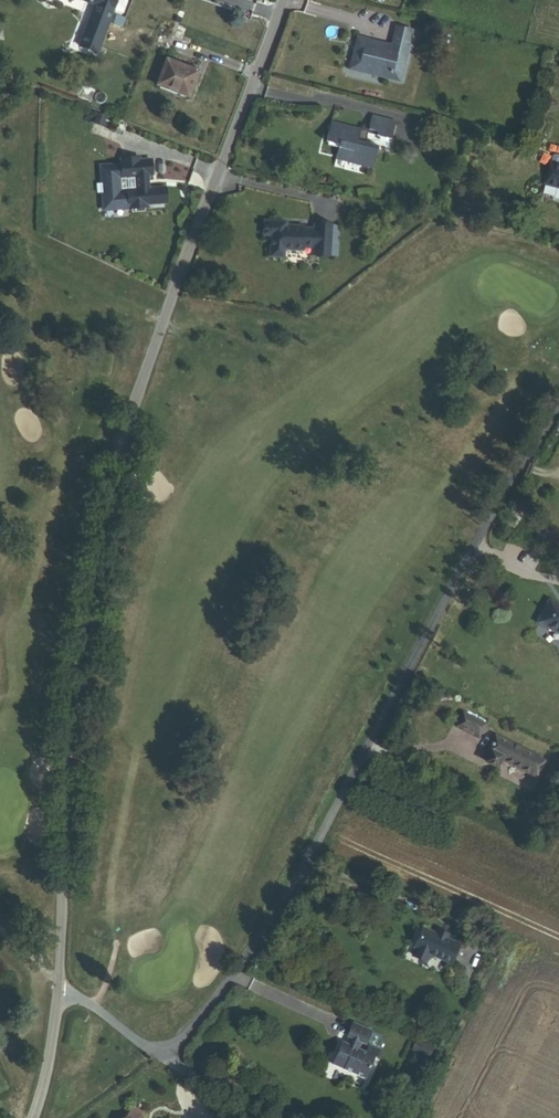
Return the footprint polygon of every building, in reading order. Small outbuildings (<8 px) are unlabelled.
[(95,5),(80,45),(98,52),(117,0),(82,0),(95,5)] [(352,70),(401,82),(414,33),(398,29),(393,47),(376,42),(375,45),(359,41),(352,70)] [(160,85),(189,96),(198,74),(169,62),(160,85)] [(379,137),(393,140),(397,122),(374,116),(371,128),(371,130),(380,132),(379,137)] [(362,164),(375,168),(380,146),(367,143),(360,141),(362,133),(331,126),(327,142),(341,146),(338,157),(362,163),(362,164)] [(379,137),(380,132),(371,130),(371,128),(364,126),(362,133),(360,141),(367,143),(369,135),(379,137)] [(140,160),(140,157),(121,158),(121,163),(104,165),(104,174),(101,174),(101,183),(97,183),(97,193),(102,193),(103,208),(128,206),(128,209),(148,208),(147,205),(167,203),(166,187),(149,188),(148,173),(153,173),(152,159),(140,160)] [(553,163),(548,185),(558,188),(558,165),(553,163)] [(287,226),(287,222),(264,221),(263,235),(267,235),(267,240),(271,240),(270,256),(284,257),(285,249),(304,250),(304,248),(312,249),(312,254),(329,255),(330,248),(336,248),(336,238),(331,238),(332,226),(314,225),(313,229),(305,228),(305,227),(287,226)] [(312,254),(312,256),(335,257),(336,248),(330,248),(329,255),(312,254)] [(524,507),(530,496),(525,493),(519,504),(524,507)] [(549,604),(538,626),(558,636),(558,608),(549,604)] [(478,737),(485,724),(463,713),(456,727),(478,737)] [(544,760),(496,736),(487,753),(489,754),(485,761),(497,767),(501,759),(536,777),(544,760)] [(450,963),(459,944),(442,936),(443,933),(436,929),(434,933),(423,928),(414,947),(416,947),(412,955),(426,961),(430,954),(450,963)] [(364,1049),(370,1035),(351,1027),(345,1041),(347,1041),(344,1046),(340,1045),(330,1068),(363,1083),(373,1060),(375,1061),(378,1054),(367,1048),(364,1055),(357,1052),(359,1047),(364,1049)] [(431,1051),(414,1044),(410,1053),(426,1061),(431,1051)] [(134,1107),(128,1117),(153,1117),(134,1107)]
